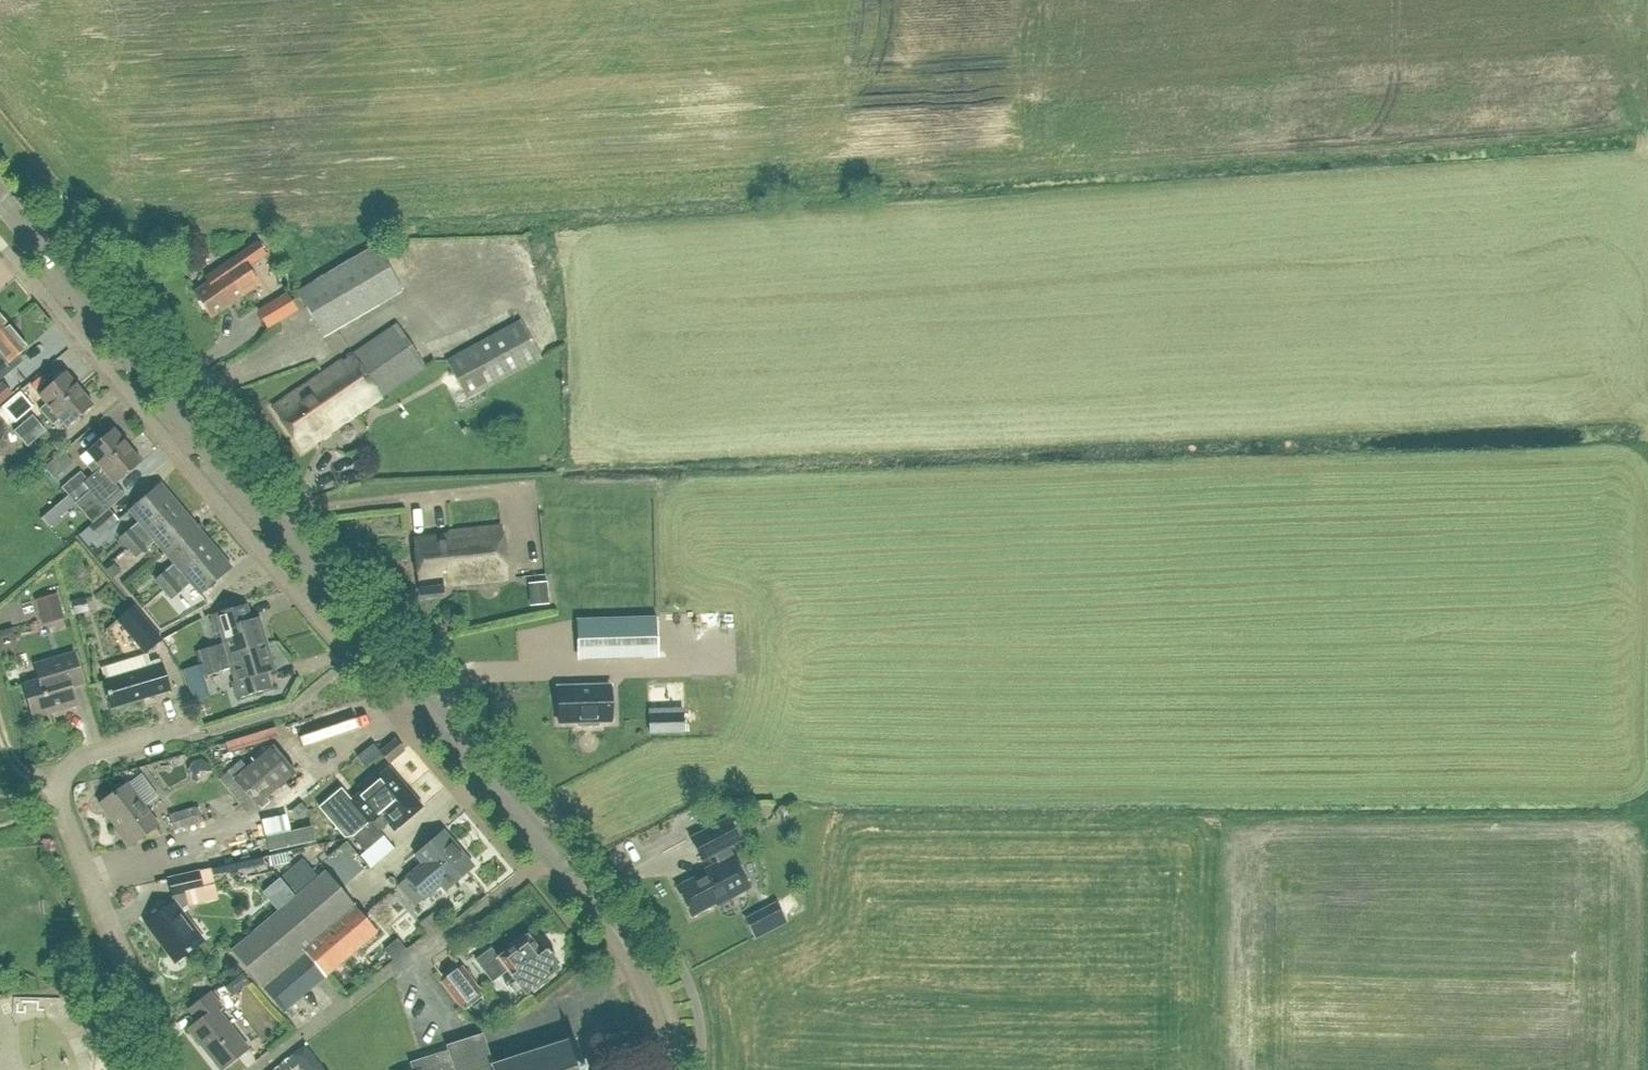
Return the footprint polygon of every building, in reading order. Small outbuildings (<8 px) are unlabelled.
[(193,292),(211,317),(257,283),(245,266),(263,252),(254,240),(205,277),(208,281),(193,292)] [(323,337),(402,292),(375,245),(296,291),(323,337)] [(276,323),(296,311),(287,296),(268,308),(276,323)] [(466,399),(541,359),(519,320),(445,360),(466,399)] [(302,449),(425,365),(396,323),(303,386),(272,407),(302,449)] [(17,363),(13,358),(27,347),(7,324),(0,330),(0,377),(17,363)] [(45,417),(78,389),(64,372),(37,395),(45,404),(38,409),(45,417)] [(11,394),(2,384),(0,385),(0,403),(11,394)] [(78,389),(45,417),(52,425),(58,420),(66,428),(92,406),(78,389)] [(19,439),(38,422),(31,414),(13,431),(19,439)] [(38,422),(19,439),(26,447),(45,430),(38,422)] [(85,451),(86,451),(94,460),(87,466),(93,473),(126,446),(112,429),(85,451)] [(114,484),(140,463),(126,446),(93,473),(93,474),(86,480),(86,479),(67,495),(68,495),(74,503),(88,491),(101,506),(120,491),(114,484)] [(79,471),(61,487),(67,495),(86,479),(79,471)] [(127,547),(177,505),(159,483),(127,510),(137,522),(119,537),(127,547)] [(67,495),(49,510),(56,518),(74,503),(68,495),(67,495)] [(163,552),(195,526),(177,505),(127,547),(135,556),(153,541),(163,552)] [(98,537),(118,520),(108,509),(88,526),(98,537)] [(161,589),(212,546),(195,526),(163,552),(172,563),(153,579),(161,589)] [(418,580),(419,580),(420,594),(442,592),(442,584),(506,577),(501,526),(448,531),(449,534),(414,538),(418,580)] [(212,546),(161,589),(170,599),(189,583),(199,595),(230,568),(212,546)] [(57,594),(34,600),(41,625),(64,618),(57,594)] [(144,654),(162,639),(133,605),(115,620),(144,654)] [(202,662),(265,643),(258,617),(239,622),(235,608),(210,615),(215,631),(218,630),(222,643),(198,650),(202,662)] [(656,618),(577,620),(578,659),(657,657),(656,618)] [(273,670),(265,643),(202,662),(202,664),(205,674),(230,667),(233,680),(230,681),(235,698),(260,690),(269,687),(265,672),(273,670)] [(76,659),(74,652),(33,664),(37,678),(21,683),(31,717),(75,704),(70,687),(83,683),(76,659)] [(160,663),(102,680),(110,708),(168,690),(160,663)] [(202,664),(182,670),(185,680),(205,674),(202,664)] [(609,686),(557,687),(558,723),(577,722),(577,727),(598,726),(597,722),(610,721),(609,686)] [(305,725),(312,748),(362,733),(354,710),(305,725)] [(395,739),(379,752),(387,761),(403,749),(395,739)] [(226,771),(226,772),(218,779),(244,809),(252,803),(254,806),(295,773),(272,745),(246,767),(239,760),(226,771)] [(142,800),(166,789),(155,763),(131,774),(142,800)] [(340,789),(319,808),(345,838),(352,837),(375,817),(378,814),(407,789),(388,767),(350,800),(340,789)] [(125,783),(97,803),(122,836),(120,838),(127,847),(156,825),(125,783)] [(375,817),(352,837),(365,852),(383,837),(378,831),(387,823),(394,831),(422,807),(407,789),(378,814),(381,818),(373,824),(372,823),(377,818),(375,817)] [(173,831),(199,824),(194,807),(168,815),(173,831)] [(750,887),(732,854),(729,848),(741,842),(728,817),(688,837),(701,863),(713,857),(716,863),(699,871),(700,874),(676,886),(691,916),(714,904),(715,905),(750,887)] [(316,829),(263,838),(265,852),(318,843),(316,829)] [(396,886),(404,896),(413,906),(423,898),(440,884),(445,890),(473,866),(442,830),(414,854),(421,863),(396,886)] [(259,856),(257,839),(207,846),(209,863),(259,856)] [(354,877),(367,865),(346,840),(332,852),(354,877)] [(325,870),(229,950),(281,1012),(327,973),(377,931),(325,870)] [(172,901),(144,922),(174,964),(205,941),(182,910),(187,906),(184,892),(203,887),(199,871),(167,877),(172,901)] [(776,901),(743,918),(754,940),(787,923),(776,901)] [(491,948),(475,960),(482,970),(491,981),(506,970),(513,978),(504,985),(514,998),(522,992),(523,994),(558,968),(546,950),(541,954),(526,935),(497,957),(491,948)] [(461,967),(441,982),(459,1006),(479,991),(461,967)] [(198,1021),(188,1029),(220,1069),(247,1048),(215,1007),(219,1004),(209,992),(189,1009),(198,1021)] [(491,1063),(482,1033),(445,1045),(446,1049),(408,1061),(411,1069),(584,1069),(574,1037),(491,1063)] [(271,1069),(290,1069),(298,1064),(302,1069),(324,1069),(305,1044),(271,1069)]
